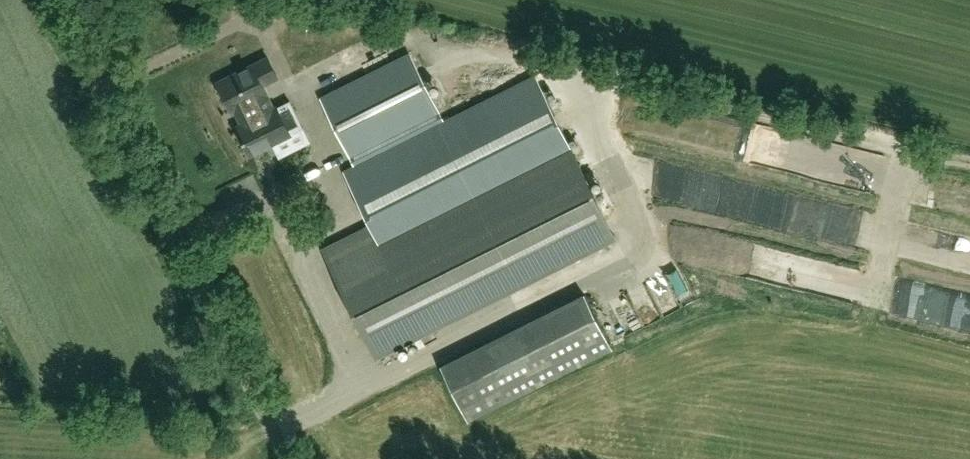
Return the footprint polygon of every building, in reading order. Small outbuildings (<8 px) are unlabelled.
[(617,239),(612,230),(536,78),(445,123),(411,55),(322,100),(351,157),(356,167),(346,172),(371,224),(323,248),(373,349),(378,359),(617,239)] [(244,125),(274,110),(262,86),(279,78),(269,58),(218,84),(233,113),(236,111),(244,125)] [(299,118),(290,101),(274,110),(244,125),(237,129),(251,156),(291,135),(286,124),(299,118)] [(928,213),(946,216),(950,188),(932,186),(928,213)] [(649,280),(656,306),(673,302),(666,275),(649,280)] [(445,369),(456,393),(594,329),(581,303),(518,333),(516,327),(505,332),(508,339),(445,369)] [(599,334),(450,394),(462,423),(611,363),(599,334)]
